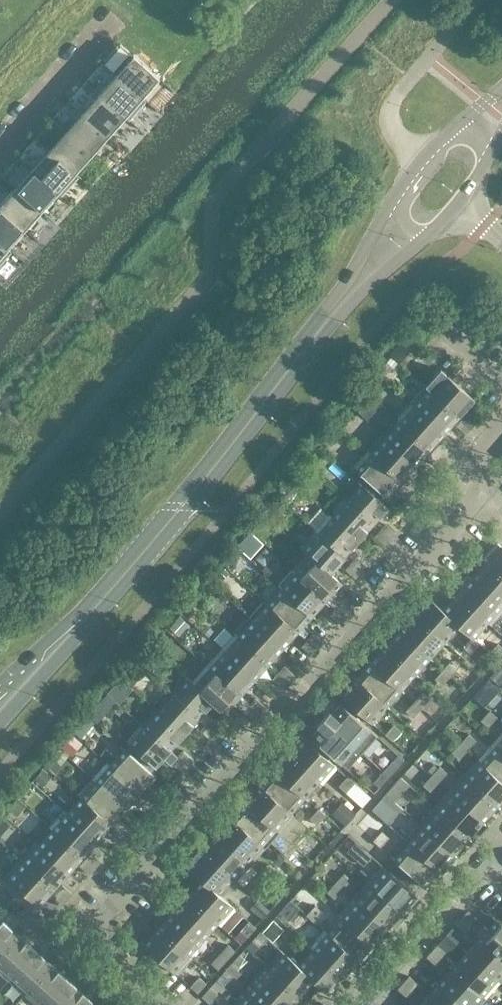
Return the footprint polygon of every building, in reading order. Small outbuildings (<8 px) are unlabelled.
[(131,58),(109,81),(135,104),(156,82),(131,58)] [(135,104),(109,81),(92,101),(118,124),(135,104)] [(101,143),(118,124),(92,101),(75,119),(101,143)] [(101,143),(75,119),(58,138),(84,162),(101,143)] [(67,180),(84,162),(58,138),(41,157),(67,180)] [(67,180),(41,157),(25,176),(51,199),(67,180)] [(51,199),(25,176),(8,195),(34,218),(51,199)] [(8,195),(0,203),(0,222),(17,237),(34,218),(8,195)] [(0,222),(0,255),(0,256),(17,237),(0,222)] [(418,378),(425,385),(455,412),(462,418),(468,412),(461,406),(470,395),(433,362),(418,378)] [(455,412),(425,385),(411,401),(441,428),(455,412)] [(441,428),(411,401),(396,418),(404,424),(426,444),(441,428)] [(472,427),(477,421),(468,412),(462,418),(472,427)] [(472,427),(462,418),(456,425),(466,433),(472,427)] [(404,424),(389,441),(412,460),(426,444),(404,424)] [(381,434),(367,450),(397,476),(412,460),(389,441),(381,434)] [(443,459),(448,453),(439,444),(433,451),(443,459)] [(397,476),(367,450),(353,466),(360,473),(382,493),(397,476)] [(443,459),(433,451),(427,457),(437,466),(443,459)] [(414,491),(420,485),(410,476),(404,483),(414,491)] [(414,491),(404,483),(399,489),(408,498),(414,491)] [(366,487),(352,503),(374,523),(388,507),(366,487)] [(371,526),(374,523),(352,503),(337,520),(359,540),(371,526)] [(355,544),(359,540),(337,520),(322,536),(344,556),(355,544)] [(375,537),(384,545),(396,532),(386,524),(375,537)] [(253,555),(265,540),(251,529),(239,544),(253,555)] [(344,556),(322,536),(314,529),(300,546),(302,548),(330,572),(338,563),(344,556)] [(337,579),(330,572),(302,548),(301,549),(306,553),(292,568),(330,602),(337,595),(328,588),(337,579)] [(490,565),(501,576),(501,552),(490,565)] [(355,577),(367,565),(357,556),(346,569),(355,577)] [(490,565),(476,581),(501,605),(501,576),(490,565)] [(329,602),(330,602),(292,568),(278,585),(285,591),(308,611),(322,596),(329,602)] [(476,581),(461,597),(491,624),(501,612),(501,605),(476,581)] [(296,625),(308,611),(285,591),(271,607),(293,627),(296,625)] [(491,624),(461,597),(447,613),(455,621),(469,633),(483,618),(491,625),(491,624)] [(271,607),(263,600),(248,617),(256,624),(257,623),(279,643),(293,627),(271,607)] [(346,617),(352,610),(341,601),(335,607),(346,617)] [(447,613),(435,603),(433,601),(418,617),(440,637),(455,621),(447,613)] [(346,617),(335,607),(329,613),(340,623),(346,617)] [(440,637),(418,617),(404,633),(426,653),(440,637)] [(279,643),(257,623),(256,624),(242,639),(265,659),(279,643)] [(317,648),(323,642),(312,632),(306,639),(317,648)] [(265,659),(242,639),(234,633),(220,648),(250,675),(262,662),(265,659)] [(426,653),(404,633),(389,649),(411,669),(426,653)] [(470,653),(479,643),(472,638),(464,647),(470,653)] [(317,648),(306,639),(301,645),(312,655),(317,648)] [(490,653),(496,659),(501,652),(501,647),(498,643),(490,653)] [(250,675),(220,648),(206,665),(236,691),(246,680),(250,675)] [(411,669),(389,649),(374,665),(397,685),(411,669)] [(149,667),(154,662),(156,659),(150,653),(142,662),(149,667)] [(451,660),(444,669),(450,675),(458,666),(451,660)] [(501,663),(489,676),(498,683),(501,679),(501,664),(501,663)] [(243,698),(236,691),(206,665),(205,664),(198,673),(205,680),(199,688),(214,701),(221,708),(228,699),(236,706),(243,698)] [(288,681),(294,674),(283,665),(278,671),(288,681)] [(397,685),(374,665),(360,681),(382,701),(397,685)] [(450,675),(444,669),(436,678),(442,684),(450,675)] [(288,681),(278,671),(272,677),(283,687),(288,681)] [(214,701),(199,688),(192,681),(191,682),(183,675),(169,691),(172,694),(199,717),(205,710),(214,701)] [(473,696),(485,707),(499,691),(487,680),(473,696)] [(382,701),(360,681),(345,698),(367,718),(382,701)] [(423,692),(414,702),(421,708),(429,698),(423,692)] [(172,694),(158,710),(185,734),(199,717),(172,694)] [(260,713),(265,706),(255,697),(249,703),(260,713)] [(324,706),(319,712),(358,748),(373,730),(337,698),(327,709),(324,706)] [(413,717),(421,708),(414,702),(406,711),(413,717)] [(260,713),(249,703),(243,709),(254,719),(260,713)] [(480,720),(488,727),(498,716),(490,709),(480,720)] [(158,710),(144,726),(170,750),(185,734),(158,710)] [(358,748),(319,712),(313,718),(316,721),(307,731),(343,764),(358,748)] [(210,739),(222,726),(212,718),(201,730),(210,739)] [(392,740),(401,730),(394,725),(386,734),(392,740)] [(170,750),(144,726),(129,743),(155,767),(163,758),(171,764),(172,763),(178,756),(170,750)] [(492,741),(492,742),(501,751),(501,730),(492,741)] [(468,734),(460,743),(467,749),(476,740),(468,734)] [(330,759),(308,740),(293,756),(315,776),(330,759)] [(492,742),(477,758),(484,766),(485,765),(501,780),(501,751),(492,742)] [(467,749),(460,743),(452,752),(459,759),(467,749)] [(181,771),(193,758),(183,750),(178,756),(172,763),(181,771)] [(129,751),(114,768),(136,788),(151,771),(129,751)] [(315,776),(293,756),(278,772),(300,792),(300,793),(308,800),(323,784),(314,777),(315,776)] [(389,776),(399,765),(392,760),(383,771),(389,776)] [(106,762),(92,777),(122,804),(136,788),(114,768),(113,769),(106,762)] [(470,781),(493,801),(501,791),(501,780),(485,765),(484,766),(470,781)] [(440,766),(431,775),(439,782),(447,773),(440,766)] [(379,787),(389,776),(383,771),(373,782),(379,787)] [(300,792),(278,772),(264,789),(286,809),(300,793),(300,792)] [(430,792),(439,782),(431,775),(423,785),(430,792)] [(339,786),(346,791),(354,782),(348,776),(339,786)] [(99,785),(85,800),(107,820),(122,804),(92,777),(99,785)] [(394,801),(409,784),(400,777),(386,794),(394,801)] [(470,781),(456,797),(478,817),(493,801),(470,781)] [(144,794),(153,803),(159,796),(149,788),(144,794)] [(286,809),(264,789),(249,805),(271,825),(286,809)] [(138,801),(147,809),(153,803),(144,794),(138,801)] [(399,811),(383,797),(372,809),(388,823),(399,811)] [(456,797),(442,814),(464,834),(478,817),(456,797)] [(85,800),(71,816),(93,836),(107,820),(85,800)] [(342,802),(332,813),(345,825),(355,814),(342,802)] [(271,825),(249,805),(235,821),(257,841),(271,825)] [(433,806),(419,823),(449,850),(464,834),(442,814),(441,814),(433,806)] [(318,808),(310,818),(317,824),(325,814),(318,808)] [(49,826),(56,832),(78,852),(93,836),(71,816),(70,817),(62,810),(49,826)] [(22,830),(5,813),(0,818),(0,834),(9,843),(22,830)] [(124,835),(130,829),(120,820),(115,827),(124,835)] [(257,841),(235,821),(220,837),(243,857),(257,841)] [(419,823),(405,839),(407,841),(435,866),(449,850),(419,823)] [(124,835),(115,827),(109,833),(118,841),(124,835)] [(388,836),(382,831),(373,840),(380,846),(388,836)] [(56,832),(42,848),(64,868),(78,852),(56,832)] [(297,832),(289,841),(297,847),(305,838),(297,832)] [(243,857),(220,837),(206,853),(228,873),(243,857)] [(288,857),(297,847),(289,841),(280,850),(288,857)] [(407,841),(392,858),(420,883),(435,866),(407,841)] [(34,842),(20,858),(49,885),(64,868),(42,848),(41,849),(34,842)] [(365,850),(356,859),(363,865),(371,855),(365,850)] [(95,867),(101,861),(91,852),(86,859),(95,867)] [(228,873),(206,853),(192,869),(206,882),(236,909),(237,909),(239,911),(248,902),(241,896),(233,905),(228,902),(214,889),(228,873)] [(49,885),(20,858),(5,874),(12,881),(34,901),(49,885)] [(95,867),(86,859),(80,865),(89,874),(95,867)] [(269,864),(260,873),(268,880),(276,870),(269,864)] [(390,871),(375,888),(397,908),(412,891),(390,871)] [(259,889),(268,880),(260,873),(252,882),(259,889)] [(343,873),(335,882),(343,888),(350,880),(343,873)] [(236,909),(206,882),(191,898),(213,918),(213,919),(221,926),(236,909)] [(343,888),(335,882),(326,892),(334,898),(343,888)] [(66,900),(72,893),(63,885),(57,891),(66,900)] [(375,888),(360,904),(382,924),(397,908),(375,888)] [(66,900),(57,891),(51,897),(60,906),(66,900)] [(338,913),(346,920),(368,940),(382,924),(360,904),(352,897),(338,913)] [(213,918),(191,898),(177,915),(199,934),(213,919),(213,918)] [(258,899),(250,908),(262,919),(270,910),(258,899)] [(288,921),(300,908),(290,899),(279,912),(288,921)] [(313,921),(322,911),(315,905),(307,915),(313,921)] [(500,922),(490,932),(467,911),(462,916),(501,952),(501,924),(500,922)] [(40,924),(27,913),(19,922),(32,934),(40,924)] [(199,934),(177,915),(162,931),(184,951),(199,934)] [(462,916),(455,924),(465,932),(464,933),(478,946),(472,953),(501,979),(501,952),(462,916)] [(19,935),(2,920),(0,923),(0,957),(19,935)] [(346,920),(331,937),(353,956),(368,940),(346,920)] [(256,927),(249,921),(241,930),(247,936),(256,927)] [(184,951),(162,931),(147,948),(169,967),(177,974),(192,958),(183,952),(184,951)] [(260,931),(252,940),(258,946),(267,937),(260,931)] [(35,950),(19,935),(0,957),(0,973),(8,980),(16,972),(15,972),(35,950)] [(287,937),(283,940),(278,946),(285,952),(293,942),(287,937)] [(331,937),(317,953),(339,973),(353,956),(331,937)] [(64,963),(73,953),(60,942),(51,951),(64,963)] [(436,964),(447,952),(438,943),(426,956),(436,964)] [(227,959),(235,950),(228,944),(219,953),(227,959)] [(31,986),(51,964),(35,950),(15,972),(16,972),(31,986)] [(227,959),(219,953),(210,963),(218,969),(227,959)] [(317,953),(302,969),(310,976),(325,989),(339,973),(317,953)] [(472,953),(459,968),(489,995),(501,980),(501,979),(472,953)] [(247,960),(240,954),(231,964),(238,970),(247,960)] [(288,956),(273,972),(295,992),(310,976),(302,969),(288,956)] [(67,979),(51,964),(31,986),(24,994),(36,1004),(43,1004),(67,979)] [(230,980),(238,970),(231,964),(223,973),(230,980)] [(489,995),(459,968),(445,983),(467,1003),(478,991),(486,998),(489,995)] [(98,976),(92,971),(83,980),(90,986),(98,976)] [(259,988),(277,1004),(284,1004),(295,992),(273,972),(259,988)] [(407,996),(418,984),(409,975),(398,988),(407,996)] [(200,977),(191,986),(198,992),(206,983),(200,977)] [(83,993),(67,979),(43,1004),(73,1004),(83,993)] [(445,983),(431,998),(439,1004),(465,1004),(467,1003),(445,983)] [(114,991),(108,985),(100,994),(106,1000),(114,991)] [(202,996),(208,1002),(217,992),(210,987),(202,996)] [(244,1004),(245,1004),(277,1004),(259,988),(244,1004)] [(83,993),(73,1004),(97,1004),(83,993)]
